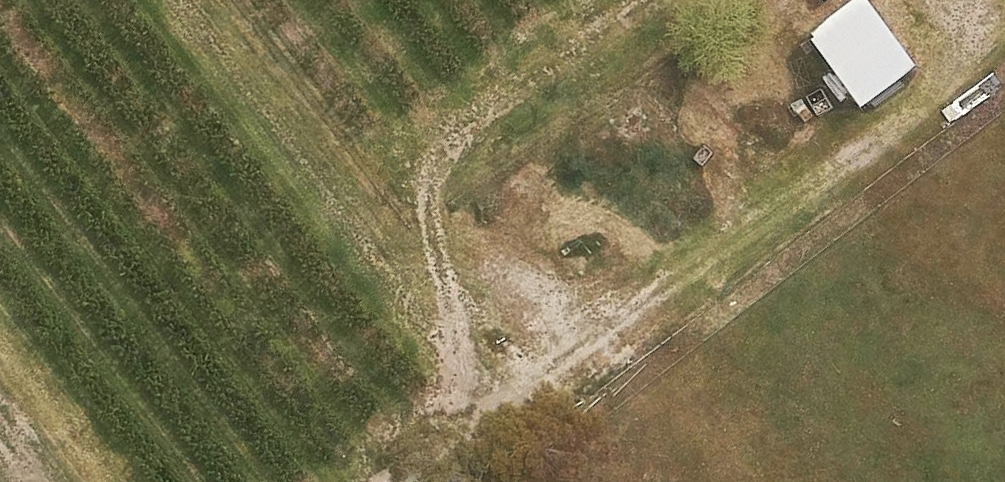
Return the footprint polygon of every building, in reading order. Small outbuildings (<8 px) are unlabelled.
[(865,0),(848,0),(805,36),(862,109),(913,65),(865,0)]
